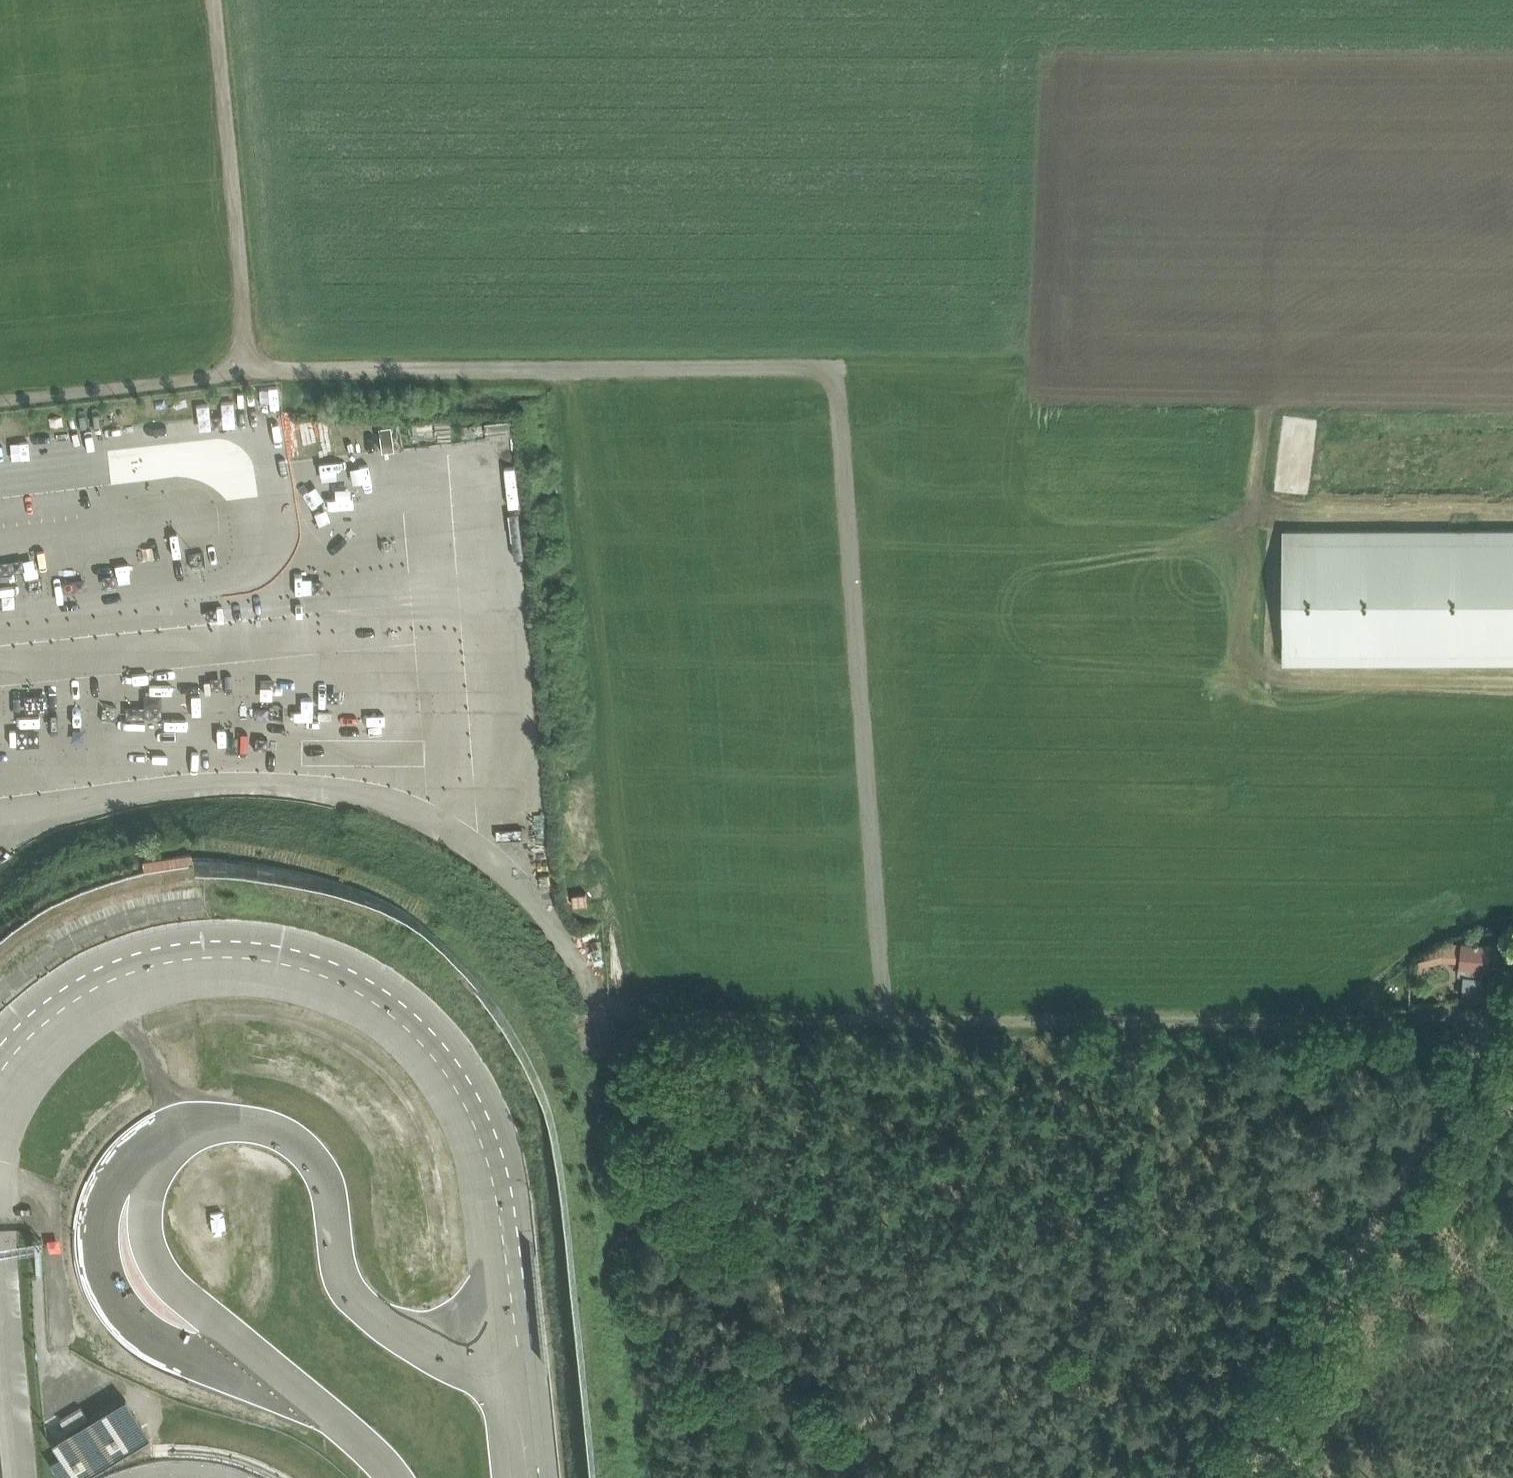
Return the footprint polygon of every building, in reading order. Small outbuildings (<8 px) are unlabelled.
[(461,437),(514,434),(513,418),(460,420),(461,437)] [(1284,528),(1284,662),(1512,662),(1512,528),(1284,528)] [(137,868),(185,860),(184,848),(135,857),(137,868)] [(1483,967),(1490,967),(1492,945),(1462,943),(1462,942),(1445,941),(1445,942),(1444,960),(1461,961),(1461,966),(1460,975),(1465,975),(1464,985),(1463,990),(1482,992),(1483,976),(1482,976),(1483,967)] [(1411,961),(1411,962),(1409,982),(1419,982),(1421,963),(1421,962),(1411,961)] [(150,1442),(124,1394),(47,1436),(57,1454),(48,1459),(59,1477),(86,1477),(150,1442)]
